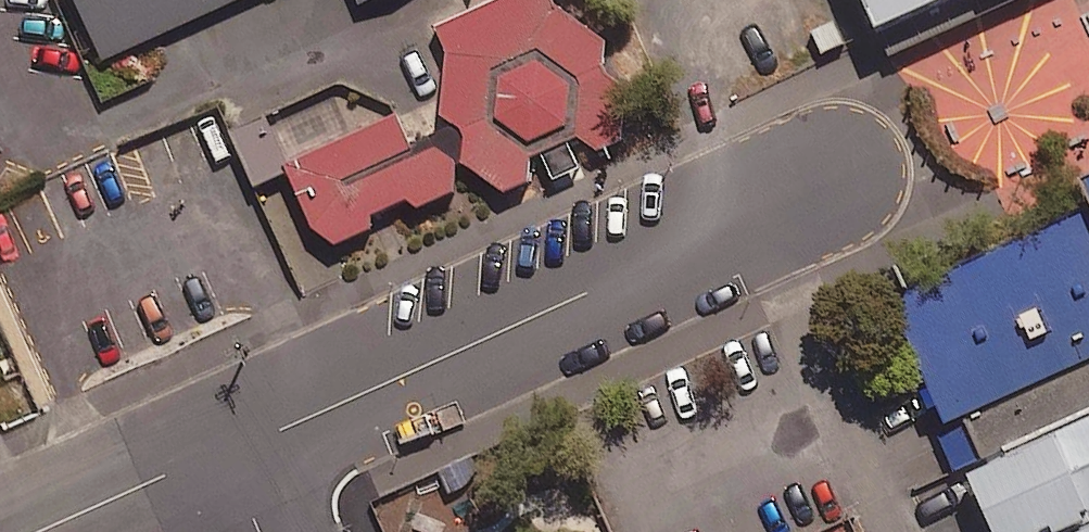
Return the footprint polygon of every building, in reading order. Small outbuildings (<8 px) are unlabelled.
[(100,61),(155,37),(237,0),(73,0),(100,61)] [(355,8),(374,0),(351,0),(355,8)] [(429,29),(441,56),(436,101),(434,118),(458,132),(456,165),(498,194),(523,183),(526,160),(536,156),(547,181),(574,170),(563,144),(574,139),(591,153),(618,143),(622,88),(598,71),(600,43),(550,7),(547,0),(494,0),(471,10),(429,29)] [(865,36),(945,0),(849,0),(865,36)] [(390,120),(282,169),(313,236),(330,248),(364,231),(366,217),(401,203),(411,211),(447,193),(452,163),(433,150),(409,161),(390,120)] [(954,469),(1088,409),(1088,177),(1073,184),(1085,212),(880,303),(954,469)] [(954,469),(980,531),(1080,531),(1088,528),(1088,409),(954,469)]
